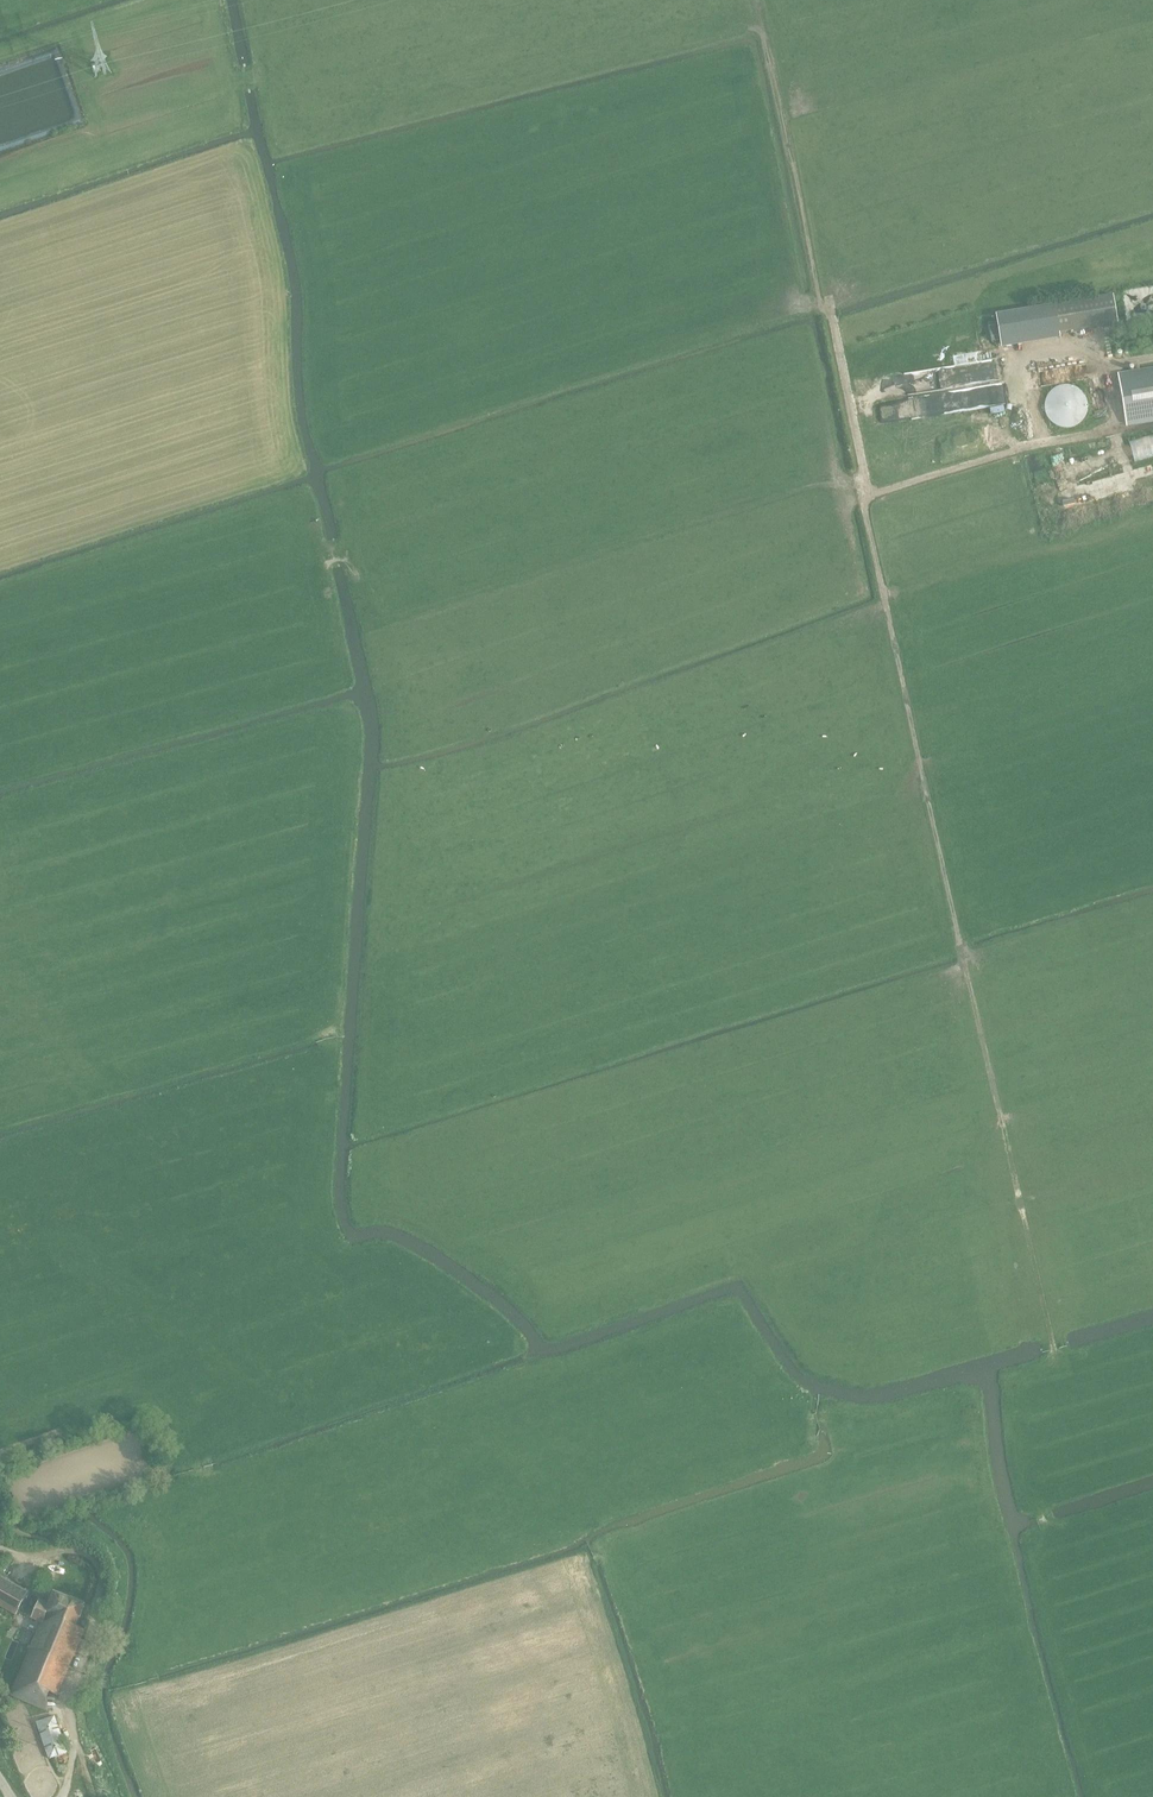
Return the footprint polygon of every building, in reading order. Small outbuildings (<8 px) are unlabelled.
[(1113,295),(1055,305),(1059,333),(1118,323),(1113,295)] [(1127,426),(1152,422),(1152,369),(1118,374),(1127,426)] [(1087,409),(1088,405),(1087,401),(1086,397),(1084,393),(1082,391),(1079,388),(1076,387),(1072,386),(1068,385),(1065,385),(1061,387),(1057,388),(1054,391),(1052,393),(1050,397),(1049,401),(1049,405),(1049,409),(1050,412),(1052,415),(1054,418),(1057,420),(1061,423),(1065,424),(1068,424),(1072,424),(1076,423),(1079,421),(1082,418),(1085,415),(1086,412),(1087,409)] [(16,1615),(29,1593),(0,1576),(0,1606),(16,1615)] [(76,1627),(85,1604),(55,1592),(50,1605),(39,1600),(31,1618),(41,1622),(39,1628),(12,1695),(44,1708),(49,1696),(50,1693),(58,1696),(84,1630),(76,1627)] [(67,1753),(63,1742),(54,1716),(38,1722),(51,1758),(67,1753)]
